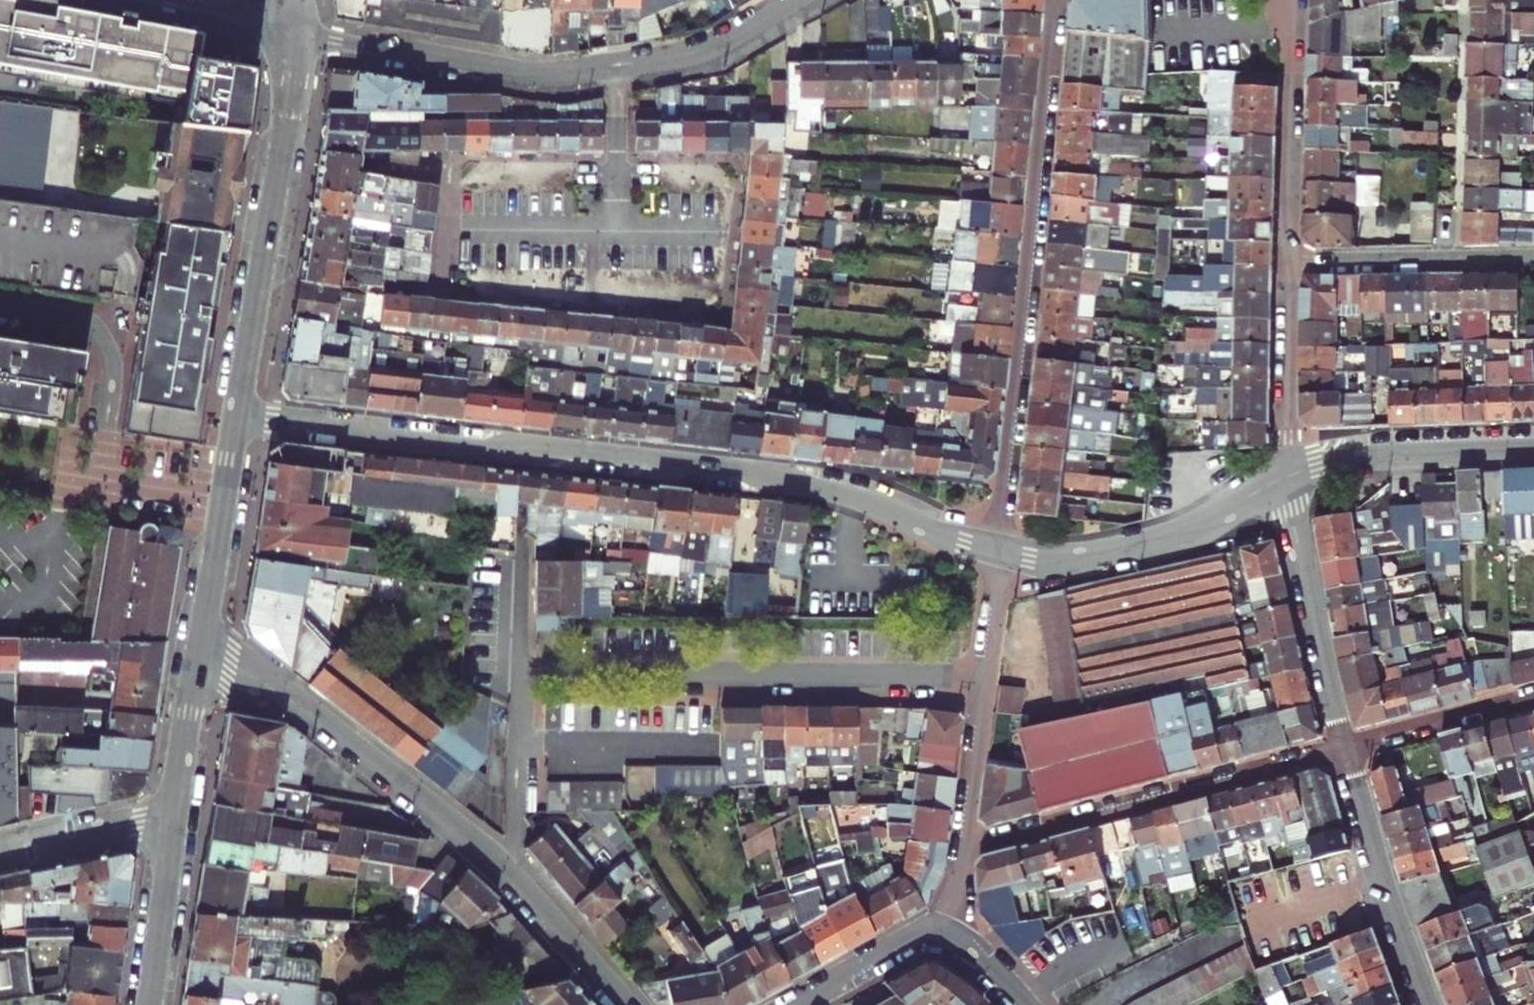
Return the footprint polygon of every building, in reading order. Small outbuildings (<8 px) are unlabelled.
[(162,94),(163,89),(191,92),(253,101),(257,66),(201,56),(205,32),(141,20),(142,13),(122,10),(121,17),(59,6),(60,0),(0,0),(0,65),(162,94)] [(333,4),(336,4),(334,20),(375,26),(379,0),(333,0),(333,4)] [(375,26),(499,46),(499,11),(474,8),(453,6),(431,3),(396,0),(379,0),(375,26)] [(453,6),(474,8),(475,0),(453,0),(453,6)] [(474,8),(499,11),(499,0),(475,0),(474,8)] [(588,0),(552,0),(551,55),(577,52),(577,51),(576,31),(588,31),(588,0)] [(588,31),(588,35),(607,33),(608,0),(588,0),(588,31)] [(607,33),(606,47),(622,44),(621,31),(626,22),(637,21),(639,0),(608,0),(607,33)] [(637,21),(637,41),(638,41),(656,37),(647,15),(681,0),(639,0),(637,21)] [(937,0),(940,15),(954,13),(952,1),(951,0),(937,0)] [(970,7),(987,8),(1047,12),(1047,0),(970,0),(970,7)] [(1077,39),(1155,48),(1153,0),(1096,0),(1089,0),(1085,2),(1081,4),(1079,8),(1079,13),(1077,39)] [(1311,24),(1360,12),(1357,0),(1312,0),(1311,24)] [(1370,9),(1402,1),(1405,0),(1367,0),(1370,9)] [(1521,13),(1521,0),(1473,0),(1473,12),(1510,14),(1521,13)] [(1311,24),(1310,56),(1342,57),(1343,36),(1385,37),(1386,12),(1402,12),(1402,1),(1370,9),(1360,12),(1311,24)] [(989,32),(1045,35),(1047,12),(987,8),(986,20),(966,19),(966,31),(989,32)] [(1521,13),(1510,14),(1473,12),(1472,43),(1507,44),(1508,26),(1515,26),(1515,29),(1526,29),(1526,34),(1533,34),(1533,13),(1521,13)] [(939,23),(921,23),(920,46),(938,46),(939,23)] [(994,53),(1043,57),(1045,35),(989,32),(988,53),(994,53)] [(1385,42),(1385,37),(1343,36),(1342,57),(1355,57),(1356,41),(1385,42)] [(1123,92),(1149,95),(1152,76),(1155,48),(1077,39),(1071,89),(1123,92)] [(1507,44),(1472,43),(1470,77),(1516,79),(1517,64),(1506,63),(1507,44)] [(875,61),(897,61),(897,48),(875,48),(875,61)] [(987,76),(1041,79),(1043,57),(994,53),(988,59),(987,76)] [(1309,80),(1353,82),(1373,82),(1373,70),(1355,69),(1355,57),(1342,57),(1310,56),(1309,80)] [(808,105),(808,61),(794,61),(794,82),(793,112),(804,112),(805,105),(808,105)] [(830,105),(830,61),(808,61),(808,105),(830,105)] [(830,61),(830,105),(852,105),(853,61),(830,61)] [(852,105),(875,105),(875,61),(853,61),(852,105)] [(898,105),(897,61),(875,61),(875,105),(898,105)] [(921,105),(921,62),(897,61),(898,105),(921,105)] [(942,97),(942,62),(921,62),(921,105),(941,105),(940,97),(942,97)] [(967,62),(942,62),(942,97),(940,97),(941,105),(963,105),(967,105),(966,88),(967,76),(967,62)] [(967,62),(967,76),(980,76),(980,62),(967,62)] [(339,73),(334,110),(431,110),(451,110),(473,111),(496,111),(507,111),(507,94),(428,93),(428,81),(363,70),(363,73),(339,73)] [(1242,89),(1241,114),(1284,116),(1285,76),(1268,76),(1223,74),(1222,89),(1242,89)] [(967,76),(966,88),(980,90),(980,76),(967,76)] [(986,90),(1040,94),(1041,79),(987,76),(986,90)] [(1470,99),(1510,102),(1533,101),(1533,79),(1516,79),(1470,77),(1470,99)] [(1309,80),(1308,103),(1352,105),(1353,82),(1309,80)] [(688,82),(677,84),(676,111),(688,111),(688,95),(688,82)] [(793,112),(794,82),(778,82),(778,112),(792,112),(793,112)] [(1402,84),(1389,83),(1389,107),(1402,107),(1402,84)] [(676,111),(677,84),(666,86),(666,106),(666,111),(676,111)] [(980,90),(966,88),(967,105),(980,105),(980,90)] [(1069,113),(1122,116),(1123,92),(1071,89),(1069,113)] [(1000,105),(1039,108),(1040,94),(986,90),(985,105),(1000,105)] [(185,124),(248,133),(253,101),(191,92),(185,124)] [(518,151),(519,95),(507,94),(507,111),(496,111),(495,151),(518,151)] [(541,99),(519,95),(518,151),(540,151),(541,99)] [(688,95),(688,111),(711,111),(711,96),(688,95)] [(734,111),(734,96),(711,96),(711,111),(734,111)] [(734,96),(734,111),(757,112),(758,97),(734,96)] [(608,97),(585,102),(585,151),(608,152),(608,97)] [(563,101),(541,99),(540,151),(563,152),(563,101)] [(1468,132),(1505,134),(1533,134),(1533,101),(1510,102),(1470,99),(1468,132)] [(1,101),(0,107),(0,184),(43,189),(54,108),(1,101)] [(585,151),(585,102),(577,104),(563,101),(563,152),(585,151)] [(1308,103),(1308,126),(1341,127),(1368,128),(1369,105),(1352,105),(1308,103)] [(1036,144),(1039,108),(1000,105),(985,105),(980,105),(967,105),(963,105),(960,138),(1036,144)] [(329,150),(370,155),(380,156),(381,150),(426,150),(427,121),(431,121),(431,110),(334,110),(329,150)] [(426,150),(450,150),(451,110),(431,110),(431,121),(427,121),(426,150)] [(451,110),(450,150),(471,150),(473,111),(451,110)] [(496,111),(473,111),(471,150),(495,151),(496,111)] [(666,111),(643,111),(642,152),(665,152),(666,111)] [(665,152),(687,152),(688,111),(676,111),(666,111),(665,152)] [(688,111),(687,152),(710,152),(711,111),(688,111)] [(711,111),(710,152),(733,153),(734,111),(711,111)] [(733,153),(753,153),(753,147),(756,146),(757,112),(734,111),(733,153)] [(753,147),(753,153),(758,153),(791,153),(792,112),(778,112),(757,112),(756,146),(753,147)] [(1069,113),(1066,138),(1142,140),(1143,117),(1122,116),(1069,113)] [(1216,113),(1215,138),(1283,140),(1284,116),(1241,114),(1216,113)] [(162,192),(158,221),(167,221),(227,231),(231,201),(239,202),(247,147),(248,133),(185,124),(173,123),(169,155),(155,154),(153,169),(156,170),(153,191),(162,192)] [(1308,126),(1307,149),(1340,150),(1370,151),(1371,139),(1341,138),(1341,127),(1308,126)] [(1437,132),(1402,130),(1402,148),(1402,153),(1437,154),(1437,132)] [(1468,132),(1467,154),(1502,156),(1517,156),(1517,145),(1533,144),(1533,134),(1505,134),(1468,132)] [(1033,174),(1036,144),(960,138),(939,136),(938,150),(1000,155),(998,171),(1033,174)] [(1064,159),(1118,159),(1145,160),(1145,140),(1142,140),(1066,138),(1064,159)] [(1240,150),(1240,160),(1282,161),(1283,140),(1215,138),(1214,160),(1225,160),(1225,149),(1240,150)] [(1307,149),(1306,182),(1339,183),(1340,150),(1307,149)] [(329,150),(323,187),(421,204),(420,209),(443,212),(446,184),(367,171),(370,155),(329,150)] [(791,153),(758,153),(756,174),(797,178),(800,154),(800,153),(791,153)] [(1500,189),(1502,156),(1467,154),(1466,187),(1500,189)] [(1118,169),(1118,159),(1064,159),(1062,179),(1129,180),(1138,181),(1138,170),(1118,169)] [(1239,165),(1239,180),(1282,181),(1282,161),(1240,160),(1225,160),(1214,160),(1214,179),(1226,179),(1226,168),(1230,168),(1230,164),(1239,165)] [(972,199),(1030,204),(1033,174),(998,171),(974,169),(972,199)] [(797,178),(756,174),(753,197),(794,201),(796,183),(797,178)] [(1129,180),(1062,179),(1060,200),(1104,204),(1105,192),(1128,192),(1129,180)] [(1282,181),(1239,180),(1226,179),(1214,179),(1214,182),(1213,201),(1224,202),(1224,189),(1238,189),(1238,202),(1281,204),(1282,181)] [(1213,201),(1214,182),(1201,182),(1200,208),(1212,208),(1213,201)] [(1317,248),(1356,247),(1358,184),(1339,183),(1306,182),(1305,236),(1317,248)] [(803,212),(806,184),(796,183),(794,201),(793,211),(803,212)] [(421,204),(323,187),(319,210),(398,225),(416,228),(441,233),(443,212),(420,209),(421,204)] [(1500,189),(1466,187),(1465,209),(1500,211),(1519,211),(1519,190),(1500,189)] [(794,201),(753,197),(751,220),(791,224),(793,211),(794,201)] [(134,302),(138,277),(140,263),(136,246),(140,219),(0,199),(0,282),(134,302)] [(1027,235),(1030,204),(972,199),(969,229),(1027,235)] [(1104,204),(1060,200),(1058,223),(1093,226),(1124,228),(1126,207),(1104,204)] [(1415,200),(1415,239),(1437,239),(1437,200),(1415,200)] [(1229,202),(1229,221),(1280,223),(1281,204),(1238,202),(1229,202)] [(1464,245),(1533,243),(1533,231),(1499,230),(1500,211),(1465,209),(1464,245)] [(316,233),(394,248),(398,225),(319,210),(316,233)] [(800,241),(810,242),(811,235),(806,235),(808,213),(803,212),(793,211),(791,224),(790,240),(800,241)] [(791,224),(751,220),(748,242),(789,246),(790,240),(791,224)] [(1280,223),(1229,221),(1179,220),(1177,240),(1195,240),(1195,229),(1222,230),(1221,241),(1239,241),(1280,243),(1280,223)] [(210,308),(217,310),(224,265),(233,232),(227,231),(167,221),(162,251),(157,250),(152,280),(150,279),(126,429),(199,440),(215,338),(205,337),(210,308)] [(1093,226),(1058,223),(1056,246),(1091,250),(1093,226)] [(416,228),(412,251),(438,256),(441,233),(416,228)] [(959,258),(989,261),(1024,264),(1027,235),(969,229),(962,228),(959,258)] [(1102,249),(1123,251),(1124,241),(1134,242),(1135,232),(1104,229),(1102,249)] [(312,256),(405,270),(436,275),(438,256),(412,251),(394,248),(316,233),(312,256)] [(789,246),(787,268),(797,269),(800,241),(790,240),(789,246)] [(1213,241),(1195,240),(1177,240),(1176,257),(1212,258),(1213,241)] [(1280,243),(1239,241),(1239,247),(1243,247),(1243,267),(1279,268),(1280,243)] [(789,246),(748,242),(746,263),(776,267),(787,268),(789,246)] [(840,277),(843,245),(833,244),(830,276),(840,277)] [(1102,251),(1091,250),(1056,246),(1054,270),(1089,273),(1133,277),(1136,252),(1123,251),(1102,249),(1102,251)] [(1157,279),(1172,280),(1173,271),(1174,271),(1176,257),(1159,255),(1157,279)] [(312,256),(308,280),(368,288),(375,286),(391,288),(392,277),(398,278),(397,286),(403,287),(405,270),(312,256)] [(979,263),(948,260),(947,274),(958,274),(957,279),(977,282),(979,263)] [(1024,264),(989,261),(986,292),(1020,296),(1024,264)] [(746,263),(744,286),(774,289),(776,267),(746,263)] [(1243,267),(1227,267),(1226,294),(1278,295),(1279,268),(1243,267)] [(1089,273),(1054,270),(1052,293),(1087,296),(1089,273)] [(1465,274),(1466,324),(1466,328),(1466,341),(1484,339),(1490,339),(1490,305),(1519,305),(1519,273),(1465,274)] [(1427,312),(1426,274),(1387,276),(1386,312),(1386,322),(1427,322),(1427,312)] [(1465,274),(1426,274),(1427,312),(1457,311),(1458,324),(1466,324),(1465,274)] [(1302,285),(1302,321),(1337,322),(1337,304),(1337,276),(1307,277),(1302,285)] [(1337,276),(1337,304),(1362,303),(1362,276),(1337,276)] [(1362,312),(1386,312),(1387,276),(1362,276),(1362,303),(1362,312)] [(308,280),(302,317),(369,329),(375,286),(368,288),(308,280)] [(785,290),(783,299),(797,300),(799,286),(785,285),(785,290)] [(1172,285),(1171,294),(1184,294),(1184,285),(1172,285)] [(744,286),(741,308),(782,313),(783,299),(785,290),(774,289),(744,286)] [(953,318),(963,319),(1017,325),(1020,296),(986,292),(985,305),(955,301),(953,318)] [(411,336),(416,296),(392,293),(388,332),(407,335),(411,336)] [(1084,319),(1087,296),(1052,293),(1049,316),(1084,319)] [(1278,295),(1226,294),(1184,294),(1171,294),(1170,303),(1170,311),(1227,311),(1227,321),(1278,321),(1278,295)] [(434,340),(439,298),(416,296),(411,336),(432,339),(434,340)] [(456,332),(460,300),(439,298),(434,340),(441,340),(454,342),(455,342),(456,332)] [(783,299),(782,313),(795,314),(797,300),(783,299)] [(479,334),(483,303),(460,300),(456,332),(467,333),(479,334)] [(1168,329),(1170,311),(1170,303),(1159,302),(1157,327),(1168,329)] [(502,347),(507,305),(483,303),(479,334),(478,344),(502,347)] [(528,308),(507,305),(502,347),(514,348),(515,338),(525,339),(528,308)] [(548,342),(551,310),(528,308),(525,339),(538,340),(548,342)] [(782,313),(741,308),(739,330),(769,333),(780,335),(782,313)] [(569,344),(573,313),(551,310),(548,342),(569,344)] [(592,346),(596,315),(573,313),(569,344),(566,368),(582,370),(590,371),(591,362),(583,361),(584,345),(592,346)] [(615,349),(619,318),(596,315),(592,346),(591,362),(590,371),(595,372),(601,372),(604,348),(615,349)] [(1049,316),(1047,340),(1082,344),(1084,319),(1049,316)] [(302,317),(294,362),(324,366),(325,355),(364,360),(362,375),(352,374),(349,404),(374,407),(382,331),(369,329),(302,317)] [(641,320),(619,318),(615,349),(612,373),(624,375),(634,376),(641,320)] [(969,351),(1014,356),(1017,325),(963,319),(959,350),(969,351)] [(658,378),(664,322),(641,320),(634,376),(655,378),(658,378)] [(1277,346),(1278,321),(1227,321),(1226,321),(1225,332),(1194,332),(1194,345),(1277,346)] [(1345,356),(1345,348),(1336,347),(1337,322),(1302,321),(1301,370),(1334,370),(1342,370),(1343,365),(1334,364),(1334,356),(1345,356)] [(687,325),(664,322),(658,378),(672,380),(680,381),(687,325)] [(1098,344),(1103,345),(1120,346),(1129,347),(1131,325),(1100,322),(1098,344)] [(703,375),(709,327),(687,325),(680,381),(693,383),(694,374),(703,375)] [(730,330),(709,327),(703,375),(703,384),(723,386),(724,375),(712,374),(714,359),(726,360),(730,330)] [(1441,329),(1441,342),(1461,341),(1466,341),(1466,328),(1441,329)] [(739,330),(730,330),(726,360),(724,375),(723,386),(741,388),(743,362),(765,365),(769,333),(739,330)] [(374,407),(398,410),(407,335),(388,332),(382,331),(374,407)] [(456,332),(455,342),(466,343),(467,343),(467,333),(456,332)] [(407,335),(398,410),(423,413),(429,360),(432,339),(411,336),(407,335)] [(62,420),(67,387),(75,388),(80,356),(49,352),(48,358),(32,356),(34,341),(0,336),(0,411),(62,420)] [(1510,338),(1510,352),(1533,352),(1533,337),(1510,338)] [(525,339),(524,349),(537,351),(538,340),(525,339)] [(1463,386),(1464,422),(1487,421),(1485,366),(1484,339),(1466,341),(1461,341),(1462,354),(1473,354),(1475,386),(1463,386)] [(439,361),(429,360),(423,413),(446,415),(454,342),(441,340),(439,361)] [(1047,340),(1045,362),(1080,367),(1082,344),(1047,340)] [(454,342),(446,415),(468,417),(474,368),(474,365),(463,363),(466,343),(455,342),(454,342)] [(474,368),(489,370),(490,358),(513,360),(515,348),(514,348),(502,347),(478,344),(476,344),(474,365),(474,368)] [(935,347),(915,345),(914,357),(934,359),(935,347)] [(1118,371),(1120,346),(1103,345),(1100,369),(1118,371)] [(1225,370),(1277,369),(1277,346),(1194,345),(1186,345),(1186,370),(1225,370)] [(1366,353),(1367,368),(1389,367),(1388,345),(1368,345),(1368,353),(1366,353)] [(981,383),(1010,387),(1014,356),(969,351),(965,384),(980,386),(981,383)] [(1367,370),(1367,368),(1366,353),(1358,353),(1358,370),(1360,370),(1367,370)] [(324,366),(294,362),(290,390),(296,398),(349,404),(352,374),(362,375),(364,360),(325,355),(324,366)] [(1042,385),(1112,393),(1114,380),(1097,378),(1098,368),(1080,367),(1045,362),(1042,385)] [(1487,421),(1513,420),(1511,368),(1511,365),(1485,366),(1487,421)] [(557,367),(536,366),(533,394),(530,425),(558,428),(562,397),(547,396),(549,378),(555,378),(557,367)] [(1437,368),(1439,423),(1464,422),(1463,386),(1462,367),(1437,368)] [(1511,368),(1513,420),(1533,419),(1533,367),(1511,368)] [(468,417),(513,423),(516,403),(500,402),(502,391),(487,389),(489,370),(474,368),(468,417)] [(562,397),(558,428),(588,431),(592,401),(577,399),(582,370),(566,368),(565,368),(562,397)] [(1414,369),(1416,424),(1439,423),(1437,368),(1414,369)] [(1225,370),(1226,391),(1277,390),(1277,369),(1225,370)] [(1391,424),(1416,424),(1414,369),(1389,370),(1391,424)] [(1301,370),(1301,393),(1334,393),(1334,370),(1301,370)] [(1367,370),(1360,370),(1360,380),(1351,380),(1350,393),(1367,393),(1367,370)] [(595,372),(592,401),(588,431),(617,435),(621,404),(604,403),(606,389),(623,390),(624,375),(612,373),(601,372),(595,372)] [(634,376),(624,375),(623,390),(621,404),(617,435),(648,438),(652,408),(637,407),(639,388),(654,389),(655,378),(634,376)] [(679,442),(683,412),(669,410),(672,380),(658,378),(655,378),(654,389),(652,408),(648,438),(679,442)] [(941,407),(947,407),(954,408),(961,408),(1007,413),(1010,387),(981,383),(980,386),(965,384),(944,382),(941,407)] [(1115,393),(1112,393),(1042,385),(1039,406),(1113,415),(1115,393)] [(747,388),(744,406),(758,408),(760,396),(764,396),(765,390),(747,388)] [(621,404),(623,390),(606,389),(604,403),(621,404)] [(1225,423),(1276,424),(1277,390),(1226,391),(1225,423)] [(530,425),(533,394),(502,391),(500,402),(516,403),(513,423),(530,425)] [(1310,428),(1372,425),(1371,414),(1352,415),(1352,404),(1375,403),(1375,393),(1367,393),(1350,393),(1334,393),(1301,393),(1301,419),(1310,428)] [(798,455),(803,407),(804,402),(786,400),(785,413),(771,411),(770,421),(766,452),(798,455)] [(1037,429),(1113,438),(1116,438),(1119,416),(1113,415),(1039,406),(1037,429)] [(832,411),(803,407),(798,455),(827,459),(832,411)] [(945,421),(952,422),(954,408),(947,407),(945,421)] [(954,408),(952,422),(977,426),(977,419),(960,417),(961,408),(954,408)] [(977,426),(975,437),(1004,441),(1007,413),(961,408),(960,417),(977,419),(977,426)] [(683,411),(683,412),(679,442),(710,446),(713,415),(683,411)] [(827,459),(857,462),(862,415),(832,411),(827,459)] [(739,449),(743,418),(713,415),(710,446),(739,449)] [(862,415),(857,462),(887,465),(891,425),(892,417),(862,415)] [(770,421),(743,418),(739,449),(766,452),(770,421)] [(1210,423),(1190,423),(1190,448),(1210,448),(1210,423)] [(1210,448),(1210,453),(1278,449),(1276,424),(1225,423),(1210,423),(1210,448)] [(917,469),(920,439),(921,429),(891,425),(887,465),(917,469)] [(947,472),(977,476),(980,446),(974,446),(971,445),(963,430),(952,428),(950,443),(947,472)] [(1037,429),(1034,450),(1088,456),(1089,447),(1112,449),(1113,438),(1037,429)] [(975,437),(974,446),(980,446),(977,476),(992,477),(1001,471),(1004,441),(975,437)] [(950,443),(920,439),(917,469),(947,472),(950,443)] [(271,455),(269,465),(391,478),(394,457),(344,452),(283,445),(271,455)] [(1031,472),(1110,480),(1112,459),(1088,456),(1034,450),(1031,472)] [(394,457),(391,478),(422,481),(424,461),(394,457)] [(456,465),(424,461),(422,481),(454,485),(456,465)] [(304,505),(349,510),(350,503),(365,505),(390,507),(452,514),(456,485),(454,485),(422,481),(391,478),(269,465),(264,500),(286,502),(285,508),(303,511),(304,505)] [(483,468),(456,465),(454,485),(456,485),(481,488),(483,468)] [(498,469),(483,468),(481,488),(495,489),(498,469)] [(495,489),(481,488),(456,485),(452,514),(473,516),(469,544),(515,554),(517,502),(517,491),(518,471),(498,469),(495,489)] [(1510,523),(1518,522),(1518,514),(1533,513),(1533,469),(1508,470),(1509,496),(1510,523)] [(1508,470),(1486,471),(1487,497),(1509,496),(1508,470)] [(531,473),(518,471),(517,491),(517,502),(527,503),(531,473)] [(1462,482),(1464,542),(1475,542),(1475,527),(1489,526),(1489,510),(1487,510),(1487,497),(1486,471),(1461,472),(1462,482)] [(1031,472),(1028,497),(1068,500),(1070,490),(1108,493),(1110,480),(1031,472)] [(568,478),(531,473),(527,503),(525,535),(538,536),(534,561),(558,561),(562,533),(568,478)] [(598,481),(568,478),(562,533),(574,534),(575,530),(592,532),(593,527),(598,481)] [(628,484),(598,481),(593,527),(623,530),(628,484)] [(1465,560),(1464,542),(1462,482),(1439,483),(1440,507),(1428,507),(1428,517),(1428,523),(1449,522),(1451,561),(1465,560)] [(1405,483),(1395,484),(1395,505),(1396,527),(1410,548),(1430,577),(1428,523),(1428,517),(1406,517),(1405,483)] [(1440,507),(1439,483),(1427,484),(1428,507),(1440,507)] [(657,487),(628,484),(623,530),(653,534),(657,487)] [(689,491),(657,487),(653,534),(652,549),(683,553),(689,491)] [(1107,504),(1108,493),(1070,490),(1068,500),(1094,503),(1107,504)] [(709,555),(715,494),(689,491),(683,553),(709,555)] [(739,497),(715,494),(709,555),(708,560),(708,563),(733,565),(739,497)] [(1028,497),(1026,518),(1091,524),(1093,513),(1067,510),(1068,500),(1028,497)] [(806,504),(766,499),(761,543),(776,544),(789,546),(787,569),(800,570),(806,504)] [(254,559),(303,565),(303,558),(342,563),(345,534),(338,533),(340,520),(302,515),(303,511),(285,508),(286,502),(264,500),(254,559)] [(1093,513),(1091,524),(1106,525),(1108,504),(1107,504),(1094,503),(1093,513)] [(390,507),(365,505),(363,522),(388,525),(390,507)] [(1318,518),(1322,540),(1379,530),(1385,529),(1383,518),(1376,519),(1375,508),(1318,518)] [(1518,522),(1533,522),(1533,513),(1518,514),(1518,522)] [(348,521),(340,520),(338,533),(345,534),(348,521)] [(166,640),(181,546),(178,546),(171,545),(173,535),(159,533),(159,529),(157,526),(155,523),(151,522),(148,521),(144,523),(141,525),(140,529),(109,524),(90,641),(166,640)] [(1490,542),(1489,526),(1475,527),(1475,542),(1490,542)] [(1396,527),(1385,529),(1387,545),(1398,543),(1396,527)] [(1326,561),(1361,556),(1376,553),(1375,543),(1381,542),(1379,530),(1322,540),(1326,561)] [(180,536),(173,535),(171,545),(178,546),(180,536)] [(1231,554),(1238,586),(1290,574),(1283,544),(1283,543),(1282,542),(1281,542),(1279,542),(1231,554)] [(776,544),(761,543),(760,549),(775,551),(776,544)] [(1410,548),(1381,553),(1383,562),(1412,558),(1410,548)] [(1231,554),(1075,590),(1078,606),(1079,619),(1081,632),(1083,642),(1083,645),(1085,658),(1086,671),(1087,674),(1088,684),(1089,686),(1171,668),(1177,697),(1187,695),(1212,690),(1234,685),(1256,680),(1250,651),(1248,638),(1241,604),(1238,586),(1231,554)] [(1365,581),(1361,556),(1326,561),(1331,587),(1365,581)] [(303,565),(341,570),(342,563),(303,558),(303,565)] [(254,559),(250,589),(306,597),(307,591),(323,593),(325,581),(371,587),(372,575),(354,572),(341,570),(303,565),(254,559)] [(708,563),(708,560),(696,559),(695,576),(707,576),(708,563)] [(354,572),(372,575),(374,575),(376,564),(355,561),(354,572)] [(534,561),(535,587),(580,588),(580,582),(600,582),(600,574),(608,574),(618,573),(617,562),(558,561),(534,561)] [(708,563),(707,576),(731,578),(733,565),(708,563)] [(1365,581),(1331,587),(1335,609),(1381,600),(1380,595),(1410,589),(1409,579),(1416,578),(1415,572),(1365,581)] [(600,574),(600,582),(608,582),(608,574),(600,574)] [(1290,574),(1238,586),(1241,604),(1261,600),(1264,614),(1298,605),(1290,574)] [(769,581),(731,578),(728,617),(766,617),(769,581)] [(580,588),(535,587),(535,615),(540,615),(540,629),(574,630),(574,616),(604,616),(605,589),(580,588)] [(292,671),(305,602),(306,597),(250,589),(244,623),(250,639),(292,671)] [(1048,596),(1050,610),(1078,606),(1075,590),(1048,596)] [(1381,600),(1335,609),(1340,635),(1373,628),(1372,618),(1396,613),(1394,598),(1381,600)] [(311,686),(342,646),(305,602),(292,671),(311,686)] [(1298,605),(1264,614),(1268,633),(1248,638),(1250,651),(1262,648),(1272,646),(1305,637),(1298,605)] [(1050,610),(1052,622),(1079,619),(1078,606),(1050,610)] [(1052,622),(1054,635),(1081,632),(1079,619),(1052,622)] [(1340,635),(1344,659),(1377,652),(1383,650),(1398,647),(1432,639),(1430,631),(1417,634),(1401,631),(1384,634),(1383,626),(1373,628),(1340,635)] [(1054,635),(1056,649),(1070,647),(1070,645),(1083,642),(1081,632),(1054,635)] [(18,731),(18,706),(18,670),(18,636),(0,637),(0,730),(18,731)] [(166,640),(90,641),(59,641),(58,636),(18,636),(18,670),(21,670),(22,660),(74,661),(74,672),(94,673),(93,688),(113,689),(112,710),(157,715),(158,706),(166,640)] [(1279,675),(1313,668),(1305,637),(1272,646),(1279,675)] [(1455,653),(1436,658),(1439,672),(1448,705),(1494,693),(1487,660),(1483,660),(1471,663),(1464,638),(1452,641),(1455,653)] [(1070,647),(1072,660),(1085,658),(1083,645),(1070,647)] [(446,723),(342,646),(311,686),(413,766),(431,742),(446,723)] [(1056,649),(1057,662),(1072,660),(1070,647),(1056,649)] [(1389,663),(1402,660),(1398,647),(1383,650),(1384,657),(1388,656),(1389,663)] [(1262,648),(1250,651),(1256,680),(1265,678),(1261,663),(1265,662),(1262,648)] [(1344,659),(1352,694),(1385,686),(1377,652),(1344,659)] [(1487,660),(1494,693),(1519,686),(1517,664),(1517,656),(1487,660)] [(1072,660),(1075,673),(1086,671),(1085,658),(1072,660)] [(1057,662),(1059,675),(1075,673),(1072,660),(1057,662)] [(1517,664),(1519,686),(1533,682),(1533,660),(1517,664)] [(1279,675),(1286,707),(1320,698),(1313,668),(1279,675)] [(1439,672),(1407,680),(1415,713),(1448,705),(1439,672)] [(1069,677),(1075,676),(1075,673),(1059,675),(1061,688),(1071,687),(1069,677)] [(1087,674),(1075,676),(1069,677),(1071,687),(1088,684),(1087,674)] [(1393,719),(1415,713),(1407,680),(1405,674),(1394,677),(1386,686),(1385,686),(1393,719)] [(1257,685),(1256,680),(1234,685),(1235,692),(1237,700),(1259,695),(1259,693),(1266,691),(1264,683),(1257,685)] [(1061,689),(1063,702),(1090,698),(1089,686),(1088,684),(1071,687),(1061,688),(1061,689)] [(1212,690),(1214,696),(1235,692),(1234,685),(1212,690)] [(1393,719),(1385,686),(1352,694),(1359,725),(1362,727),(1393,719)] [(1030,703),(1032,692),(1005,690),(1004,699),(1030,703)] [(1187,695),(1207,769),(1232,763),(1223,729),(1214,696),(1212,690),(1187,695)] [(1177,697),(1132,707),(1154,784),(1207,769),(1187,695),(1177,697)] [(1090,698),(1063,702),(1064,710),(1077,710),(1078,719),(1093,716),(1090,698)] [(1320,698),(1286,707),(1287,711),(1321,702),(1320,698)] [(1023,709),(1029,709),(1030,703),(1004,699),(1002,711),(1022,712),(1023,709)] [(1321,702),(1287,711),(1296,746),(1328,737),(1329,735),(1321,702)] [(18,706),(18,731),(66,734),(81,735),(83,715),(90,715),(90,709),(18,706)] [(1067,722),(1089,801),(1154,784),(1132,707),(1093,716),(1078,719),(1067,722)] [(737,741),(737,708),(722,708),(723,767),(724,771),(727,787),(741,786),(737,741)] [(761,754),(761,709),(737,708),(737,741),(741,786),(764,783),(761,754)] [(83,715),(81,735),(154,739),(157,715),(112,710),(90,709),(90,715),(83,715)] [(783,740),(783,709),(761,709),(761,754),(764,783),(786,781),(783,740)] [(806,741),(806,709),(783,709),(783,740),(806,741)] [(831,746),(830,709),(806,709),(806,741),(806,759),(831,759),(831,746)] [(856,710),(830,709),(831,746),(843,746),(843,757),(855,757),(856,710)] [(1002,711),(1002,714),(1018,716),(1018,717),(1028,718),(1029,709),(1023,709),(1022,712),(1002,711)] [(958,714),(925,710),(856,710),(855,757),(885,757),(886,741),(921,744),(959,748),(963,720),(958,714)] [(1067,722),(1078,719),(1077,710),(1064,710),(1066,722),(1067,722)] [(1287,711),(1244,723),(1253,758),(1296,746),(1287,711)] [(284,724),(229,713),(218,775),(299,789),(307,741),(284,724)] [(1523,754),(1527,771),(1533,769),(1533,715),(1514,720),(1523,754)] [(1500,760),(1523,754),(1514,720),(1491,726),(1500,760)] [(1049,812),(1089,801),(1067,722),(1066,722),(1027,730),(1038,771),(1049,812)] [(441,750),(456,731),(446,723),(431,742),(441,750)] [(1244,723),(1223,729),(1232,763),(1253,758),(1244,723)] [(1491,726),(1470,731),(1481,774),(1482,778),(1503,773),(1503,771),(1500,760),(1491,726)] [(18,786),(18,731),(0,730),(0,826),(18,822),(18,786)] [(451,757),(466,738),(456,731),(441,750),(451,757)] [(1481,774),(1470,731),(1448,737),(1459,780),(1464,798),(1469,796),(1471,803),(1479,801),(1474,784),(1471,782),(1470,776),(1481,774)] [(154,739),(81,735),(66,734),(65,743),(61,746),(60,756),(64,758),(63,763),(150,772),(154,739)] [(477,747),(466,738),(451,757),(462,766),(477,747)] [(423,774),(441,750),(431,742),(413,766),(423,774)] [(917,777),(955,780),(959,748),(921,744),(917,777)] [(473,775),(487,755),(477,747),(462,766),(473,775)] [(433,782),(451,757),(441,750),(423,774),(433,782)] [(443,790),(462,766),(451,757),(433,782),(443,790)] [(149,783),(150,772),(63,763),(32,764),(32,786),(32,791),(50,794),(51,786),(108,790),(107,803),(136,797),(143,791),(149,783)] [(1389,816),(1464,798),(1459,780),(1410,793),(1402,764),(1375,771),(1389,816)] [(998,825),(1049,812),(1038,771),(995,765),(988,819),(998,825)] [(454,799),(473,775),(462,766),(443,790),(454,799)] [(723,767),(654,766),(655,797),(729,796),(727,787),(724,771),(723,767)] [(1517,767),(1503,771),(1503,773),(1508,790),(1522,786),(1517,767)] [(1300,775),(1318,837),(1351,828),(1337,777),(1324,769),(1300,775)] [(218,775),(214,804),(324,822),(326,808),(302,804),(304,790),(299,789),(218,775)] [(464,806),(483,782),(473,775),(454,799),(464,806)] [(1294,829),(1297,843),(1318,837),(1300,775),(1281,781),(1294,829)] [(955,780),(917,777),(913,808),(950,811),(955,780)] [(1294,829),(1281,781),(1259,787),(1272,834),(1294,829)] [(620,797),(620,782),(610,783),(610,797),(620,797)] [(546,797),(579,797),(579,783),(546,783),(546,797)] [(579,797),(610,797),(610,783),(579,783),(579,797)] [(31,819),(32,791),(32,786),(18,786),(18,822),(31,819)] [(1259,787),(1237,793),(1250,840),(1272,834),(1259,787)] [(831,793),(831,805),(855,804),(855,792),(831,793)] [(1237,793),(1214,799),(1226,843),(1227,846),(1250,840),(1237,793)] [(1389,816),(1396,839),(1449,826),(1446,812),(1472,806),(1471,803),(1469,796),(1464,798),(1389,816)] [(579,797),(546,797),(546,810),(579,810),(613,810),(620,810),(620,797),(610,797),(579,797)] [(1183,808),(1195,852),(1226,843),(1214,799),(1183,808)] [(214,804),(208,840),(250,846),(251,842),(392,863),(413,865),(418,836),(347,825),(324,822),(214,804)] [(831,805),(827,805),(834,827),(839,842),(854,840),(858,804),(855,804),(831,805)] [(885,838),(908,839),(946,843),(950,811),(913,808),(889,806),(885,838)] [(1164,841),(1170,867),(1171,871),(1198,865),(1195,852),(1183,808),(1162,813),(1170,839),(1164,841)] [(613,810),(579,810),(596,831),(616,815),(613,810)] [(1162,813),(1137,820),(1144,846),(1141,854),(1147,877),(1161,873),(1160,870),(1170,867),(1164,841),(1170,839),(1162,813)] [(574,904),(637,851),(616,815),(596,831),(573,848),(557,861),(549,852),(537,862),(574,904)] [(1520,816),(1496,826),(1497,830),(1501,841),(1525,830),(1520,816)] [(766,818),(743,827),(744,841),(767,829),(766,818)] [(1098,830),(1112,877),(1112,881),(1129,876),(1123,852),(1144,846),(1137,820),(1098,830)] [(1449,826),(1396,839),(1403,860),(1481,840),(1479,831),(1473,831),(1474,836),(1459,840),(1455,824),(1449,826)] [(554,825),(526,849),(537,862),(549,852),(557,861),(573,848),(554,825)] [(1351,828),(1318,837),(1297,843),(1299,848),(1304,865),(1347,853),(1356,850),(1351,828)] [(767,829),(744,841),(741,843),(745,858),(772,844),(767,829)] [(1484,829),(1479,831),(1481,840),(1484,849),(1501,841),(1497,830),(1486,834),(1484,829)] [(1095,881),(1112,877),(1098,830),(1060,841),(1066,867),(1071,866),(1074,892),(1090,888),(1095,881)] [(1436,952),(1477,937),(1506,927),(1533,916),(1533,853),(1525,830),(1501,841),(1484,849),(1485,852),(1488,863),(1504,899),(1510,916),(1505,918),(1504,915),(1499,917),(1494,903),(1463,914),(1448,874),(1410,883),(1436,952)] [(854,840),(839,842),(845,861),(846,865),(851,863),(849,859),(875,853),(871,837),(854,840)] [(883,858),(878,838),(871,837),(875,853),(876,857),(883,858)] [(908,839),(905,861),(943,867),(946,843),(908,839)] [(260,869),(389,883),(392,863),(251,842),(250,846),(208,840),(204,863),(249,870),(259,872),(260,869)] [(1481,840),(1403,860),(1410,883),(1448,874),(1444,862),(1485,852),(1484,849),(1481,840)] [(1060,841),(1026,849),(1034,875),(1049,871),(1066,867),(1060,841)] [(1299,848),(1277,854),(1282,871),(1304,865),(1299,848)] [(127,849),(47,867),(47,882),(47,895),(71,896),(71,885),(131,886),(136,861),(127,849)] [(1034,875),(1026,849),(993,858),(984,869),(987,913),(1026,958),(1052,936),(1078,919),(1057,923),(1053,888),(1049,871),(1034,875)] [(1260,877),(1282,871),(1277,854),(1276,850),(1261,854),(1264,866),(1257,868),(1260,877)] [(628,879),(645,864),(637,851),(574,904),(605,944),(627,926),(618,914),(615,916),(610,908),(635,889),(628,879)] [(433,870),(418,888),(441,896),(465,869),(448,854),(433,870)] [(817,886),(822,907),(823,910),(845,950),(873,934),(858,903),(852,883),(846,865),(845,861),(813,869),(818,885),(817,886)] [(905,861),(902,873),(924,906),(926,904),(942,870),(943,867),(905,861)] [(204,863),(195,913),(308,920),(301,908),(243,905),(249,870),(204,863)] [(413,887),(418,888),(433,870),(413,865),(392,863),(389,883),(407,885),(413,887)] [(878,868),(883,885),(902,918),(924,906),(902,873),(892,880),(888,865),(878,868)] [(47,867),(37,869),(38,883),(47,882),(47,867)] [(38,883),(37,869),(0,877),(0,898),(0,903),(40,903),(38,883)] [(496,898),(465,869),(441,896),(438,899),(428,926),(466,928),(488,905),(494,900),(496,898)] [(782,877),(786,891),(796,925),(817,965),(845,950),(823,910),(822,907),(817,886),(818,885),(813,869),(782,877)] [(852,883),(858,903),(873,934),(902,918),(883,885),(868,895),(863,880),(852,883)] [(48,904),(127,905),(131,886),(71,885),(71,896),(47,895),(48,904)] [(413,887),(411,925),(428,926),(438,899),(441,896),(418,888),(413,887)] [(796,925),(786,891),(761,899),(759,892),(755,893),(758,905),(767,939),(789,980),(817,965),(796,925)] [(1510,916),(1504,899),(1494,903),(1499,917),(1504,915),(1505,918),(1510,916)] [(494,900),(488,905),(489,910),(493,915),(500,917),(510,913),(503,910),(494,900)] [(87,923),(88,929),(124,932),(127,905),(48,904),(40,903),(0,903),(1,917),(23,918),(23,921),(87,923)] [(740,950),(739,955),(760,997),(789,980),(767,939),(758,905),(742,909),(750,937),(752,936),(754,943),(749,944),(740,950)] [(269,979),(280,980),(318,984),(320,968),(313,959),(284,956),(286,937),(298,938),(299,932),(325,934),(325,931),(347,933),(348,922),(347,921),(308,920),(195,913),(189,958),(229,964),(228,975),(269,979)] [(529,933),(510,913),(500,917),(488,922),(512,947),(529,933)] [(682,922),(669,931),(690,961),(695,975),(637,986),(652,1004),(724,1004),(714,969),(696,942),(682,922)] [(724,1004),(746,1004),(760,997),(739,955),(722,925),(696,942),(714,969),(724,1004)] [(1363,931),(1302,954),(1309,974),(1316,971),(1379,946),(1372,927),(1363,931)] [(1477,937),(1485,960),(1502,954),(1514,949),(1506,927),(1477,937)] [(83,945),(122,949),(124,932),(88,929),(24,930),(25,947),(45,946),(67,945),(83,945)] [(512,947),(543,984),(570,979),(529,933),(512,947)] [(1436,952),(1444,975),(1485,960),(1477,937),(1436,952)] [(83,945),(67,945),(63,988),(68,988),(116,992),(122,949),(83,945)] [(1259,970),(1250,945),(1137,1004),(1193,1004),(1259,970)] [(25,947),(27,961),(46,960),(45,946),(25,947)] [(1332,987),(1386,965),(1379,946),(1316,971),(1323,990),(1332,987)] [(25,947),(0,949),(0,997),(30,990),(28,977),(27,961),(25,947)] [(1444,975),(1451,994),(1508,973),(1512,972),(1510,966),(1506,967),(1502,954),(1485,960),(1444,975)] [(913,1004),(926,1004),(935,997),(943,1004),(944,1004),(971,976),(944,957),(931,955),(890,978),(900,989),(913,1004)] [(229,964),(189,958),(184,995),(222,999),(242,1001),(243,991),(261,993),(262,990),(267,991),(269,979),(228,975),(229,964)] [(1286,960),(1275,964),(1283,984),(1293,980),(1286,960)] [(1283,984),(1275,964),(1260,970),(1271,997),(1286,989),(1283,984)] [(1531,964),(1524,967),(1527,976),(1523,978),(1527,988),(1533,986),(1533,972),(1531,964)] [(1393,984),(1386,965),(1332,987),(1335,996),(1316,1004),(1313,1004),(1339,1004),(1393,984)] [(57,989),(58,973),(28,977),(30,990),(36,989),(57,989)] [(1455,1004),(1480,1004),(1500,998),(1496,989),(1512,983),(1508,973),(1451,994),(1455,1004)] [(971,976),(944,1004),(972,1004),(987,990),(978,980),(971,976)] [(269,979),(267,991),(265,1003),(277,1004),(280,980),(269,979)] [(543,984),(528,987),(521,990),(534,1004),(593,1004),(570,979),(543,984)] [(277,1004),(282,1004),(315,1004),(317,989),(318,984),(280,980),(277,1004)] [(1400,1002),(1393,984),(1339,1004),(1393,1004),(1400,1002)] [(67,1004),(115,1004),(116,992),(68,988),(67,1004)] [(317,989),(315,1004),(334,1004),(335,997),(331,990),(317,989)] [(900,989),(872,1004),(913,1004),(900,989)] [(1286,989),(1271,997),(1275,1004),(1292,1004),(1291,1003),(1286,989)] [(987,990),(972,1004),(1002,1004),(987,990)] [(1291,1003),(1292,1004),(1313,1004),(1316,1004),(1312,994),(1291,1003)] [(184,995),(182,1004),(221,1004),(222,999),(184,995)] [(1508,995),(1500,998),(1480,1004),(1512,1004),(1508,995)]
